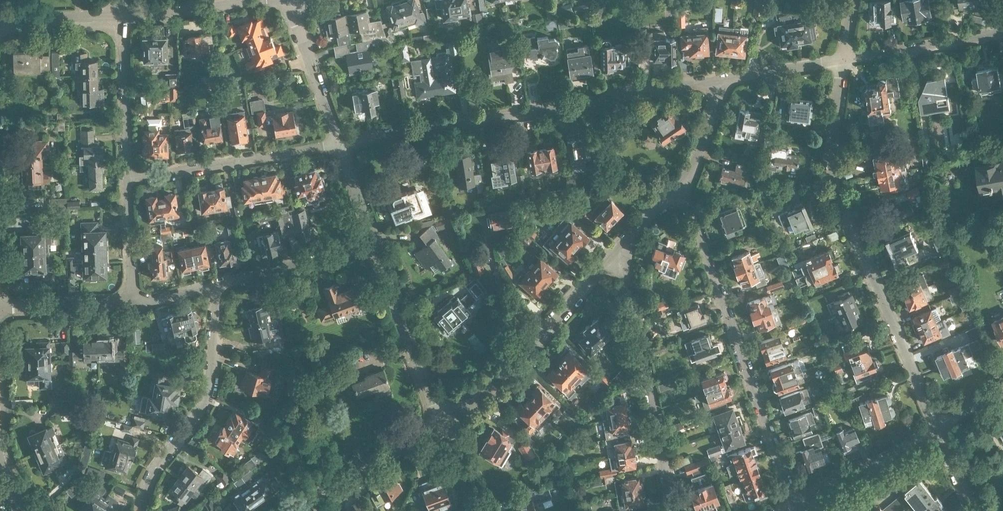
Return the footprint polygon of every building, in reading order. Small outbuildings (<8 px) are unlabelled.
[(414,0),(407,0),(400,2),(408,26),(415,24),(415,25),(426,22),(425,21),(426,21),(423,12),(422,11),(419,12),(419,10),(418,5),(416,3),(415,4),(414,0)] [(456,16),(453,0),(434,0),(435,7),(441,6),(443,18),(451,17),(452,20),(456,19),(456,16)] [(456,16),(470,13),(469,7),(468,7),(467,0),(453,0),(456,16)] [(479,5),(480,10),(488,9),(486,1),(495,0),(479,0),(479,5)] [(763,14),(764,7),(766,8),(767,0),(755,0),(753,13),(763,15),(763,14)] [(890,8),(890,0),(881,1),(881,2),(870,2),(871,9),(869,9),(869,14),(871,14),(871,20),(870,21),(875,25),(875,24),(882,23),(885,26),(889,26),(891,23),(897,22),(896,12),(895,12),(894,8),(890,8)] [(905,19),(904,19),(904,21),(906,22),(908,22),(908,21),(918,20),(915,0),(901,0),(905,19)] [(933,18),(930,0),(915,0),(918,20),(927,18),(928,19),(933,18)] [(955,13),(955,14),(956,15),(958,15),(960,15),(961,13),(962,11),(970,10),(970,13),(971,13),(970,0),(953,0),(955,13)] [(987,0),(970,0),(971,13),(973,13),(973,10),(981,9),(981,12),(988,12),(987,0)] [(392,5),(391,4),(386,5),(394,28),(399,26),(399,29),(408,26),(400,2),(392,5)] [(429,24),(436,23),(432,7),(426,8),(429,24)] [(714,7),(713,20),(721,21),(722,7),(714,7)] [(804,21),(803,16),(804,16),(803,9),(791,11),(791,12),(793,23),(794,23),(797,42),(811,40),(810,39),(815,38),(812,20),(804,21)] [(386,37),(383,28),(382,24),(381,21),(369,23),(367,12),(346,15),(349,32),(360,30),(362,42),(386,37)] [(793,23),(791,12),(776,14),(777,20),(778,20),(778,25),(775,26),(776,33),(780,32),(782,47),(797,45),(797,42),(794,23),(793,23)] [(476,31),(484,30),(481,13),(473,14),(476,31)] [(677,28),(685,28),(685,13),(677,13),(677,28)] [(349,32),(346,15),(325,19),(328,35),(336,34),(338,46),(348,44),(350,44),(349,32)] [(516,17),(507,18),(509,26),(516,25),(517,24),(516,17)] [(247,44),(246,45),(247,47),(248,46),(248,44),(268,36),(261,18),(252,22),(252,21),(235,27),(233,23),(226,26),(230,35),(241,31),(242,36),(243,35),(247,44)] [(392,43),(394,40),(390,26),(388,22),(382,24),(383,28),(386,37),(392,43)] [(519,31),(526,30),(525,23),(522,24),(517,24),(516,25),(518,34),(519,34),(519,31)] [(729,52),(732,27),(719,26),(716,53),(722,54),(722,52),(729,52)] [(732,27),(729,52),(743,54),(744,44),(746,42),(747,35),(748,29),(741,28),(736,27),(732,27)] [(638,39),(646,39),(645,28),(637,28),(638,39)] [(674,60),(674,37),(666,37),(666,33),(664,31),(651,31),(649,33),(649,38),(651,40),(653,40),(653,45),(652,45),(652,50),(649,50),(648,51),(648,56),(650,58),(654,58),(654,59),(662,59),(662,60),(665,59),(665,60),(674,60)] [(707,41),(711,40),(711,32),(681,35),(682,45),(685,45),(686,53),(694,52),(694,56),(703,56),(702,52),(706,51),(706,48),(707,47),(707,41)] [(451,59),(460,57),(459,51),(457,39),(456,34),(447,36),(449,48),(446,48),(446,52),(436,54),(437,57),(430,58),(432,72),(439,71),(440,77),(433,78),(436,94),(455,91),(449,58),(450,58),(451,59)] [(184,40),(186,55),(203,53),(204,56),(210,55),(208,43),(202,44),(201,35),(189,36),(190,39),(184,40)] [(248,46),(247,47),(250,54),(254,52),(256,59),(245,63),(247,68),(271,59),(270,58),(283,53),(280,45),(275,47),(270,35),(268,36),(248,44),(248,46)] [(554,49),(558,43),(557,40),(554,38),(548,39),(547,35),(537,37),(538,42),(535,43),(534,36),(526,37),(527,48),(528,48),(529,56),(532,56),(532,57),(536,56),(536,54),(537,54),(540,57),(543,57),(545,54),(550,57),(553,57),(556,51),(554,49)] [(348,44),(338,46),(334,46),(336,57),(347,55),(350,73),(373,69),(370,50),(394,47),(394,45),(392,43),(386,37),(362,42),(356,43),(357,52),(349,53),(348,44)] [(166,46),(166,45),(166,38),(143,38),(144,61),(151,61),(151,64),(160,64),(160,60),(167,60),(167,54),(167,55),(172,55),(172,46),(166,46)] [(457,39),(459,51),(466,50),(464,38),(457,39)] [(610,46),(610,43),(608,41),(603,41),(601,43),(601,46),(601,68),(602,68),(605,70),(609,70),(612,68),(612,67),(624,66),(624,65),(629,65),(629,48),(623,48),(622,44),(614,44),(614,46),(610,46)] [(406,43),(397,45),(400,62),(409,61),(406,43)] [(590,72),(592,72),(589,53),(584,53),(582,45),(576,46),(576,49),(567,51),(570,76),(571,75),(572,79),(591,76),(590,72)] [(507,48),(488,51),(492,72),(489,72),(490,80),(505,78),(506,83),(513,82),(507,48)] [(81,76),(97,76),(97,61),(87,61),(86,50),(74,51),(74,68),(81,68),(81,76)] [(40,55),(40,51),(13,52),(14,72),(41,71),(50,71),(50,55),(40,55)] [(430,57),(411,60),(414,74),(423,73),(424,81),(415,83),(418,98),(436,94),(433,78),(432,72),(430,58),(430,57)] [(211,80),(218,79),(216,66),(209,67),(211,80)] [(998,67),(977,70),(979,78),(973,79),(975,89),(980,88),(981,93),(1002,90),(1002,73),(999,73),(998,67)] [(231,79),(246,77),(244,68),(229,72),(231,79)] [(180,85),(179,74),(166,74),(167,86),(180,85)] [(77,90),(97,89),(97,76),(81,76),(76,76),(77,79),(75,79),(75,88),(77,88),(77,90)] [(401,76),(395,77),(397,90),(403,88),(401,76)] [(887,81),(886,81),(884,79),(881,79),(878,80),(878,81),(883,115),(885,115),(885,116),(890,116),(890,114),(892,113),(889,95),(893,94),(893,96),(900,95),(898,79),(897,79),(897,77),(895,76),(888,77),(887,78),(887,81)] [(928,79),(919,99),(921,114),(950,110),(945,76),(928,79)] [(242,77),(218,81),(219,88),(243,84),(242,77)] [(208,90),(219,89),(217,81),(207,82),(208,90)] [(866,88),(866,89),(864,89),(862,92),(863,96),(865,97),(867,97),(871,117),(877,116),(879,125),(885,124),(885,121),(883,115),(878,81),(877,83),(874,83),(874,87),(866,88)] [(362,89),(353,91),(356,111),(365,109),(365,112),(367,114),(373,113),(374,111),(373,102),(377,101),(376,89),(375,86),(367,88),(367,87),(362,88),(362,89)] [(178,101),(178,88),(170,88),(170,101),(178,101)] [(100,89),(97,89),(77,90),(77,96),(79,97),(82,97),(82,104),(102,103),(102,94),(100,94),(100,89)] [(169,98),(169,91),(157,93),(158,100),(169,98)] [(788,108),(786,118),(786,119),(809,121),(810,114),(811,108),(810,108),(811,101),(789,98),(788,108)] [(265,115),(265,111),(263,99),(250,102),(252,113),(256,112),(258,126),(267,125),(267,124),(273,123),(275,135),(296,132),(293,111),(287,112),(287,111),(275,113),(275,114),(265,115)] [(757,133),(760,118),(759,117),(760,112),(740,108),(737,120),(736,120),(733,122),(732,126),(734,129),(736,129),(735,136),(743,138),(744,134),(748,135),(747,137),(755,138),(756,133),(757,133)] [(685,131),(682,127),(683,126),(678,118),(675,120),(668,109),(661,114),(661,113),(658,115),(655,111),(647,116),(658,132),(657,133),(663,141),(674,133),(677,137),(679,137),(685,133),(685,131)] [(223,139),(220,125),(219,115),(210,116),(210,117),(207,118),(207,117),(200,119),(204,143),(208,143),(209,143),(210,144),(212,143),(212,142),(215,142),(214,140),(223,139)] [(231,142),(249,139),(245,115),(227,119),(231,142)] [(190,151),(193,149),(195,149),(192,127),(195,127),(193,116),(191,116),(183,118),(185,128),(174,130),(175,134),(177,152),(179,152),(182,153),(184,151),(187,150),(190,151)] [(887,135),(888,142),(897,143),(893,120),(885,121),(885,124),(887,135)] [(767,139),(769,127),(762,126),(760,138),(767,139)] [(94,142),(93,129),(80,130),(80,143),(84,143),(84,156),(79,156),(80,164),(85,164),(88,164),(102,163),(102,156),(103,156),(103,145),(99,145),(98,142),(94,142)] [(651,140),(651,134),(647,129),(643,129),(642,140),(651,140)] [(158,156),(158,135),(157,131),(146,131),(146,134),(144,135),(144,139),(146,141),(146,147),(144,149),(144,152),(146,154),(146,156),(158,156)] [(888,142),(887,135),(882,136),(881,131),(870,133),(871,141),(888,142)] [(567,140),(570,166),(571,166),(571,168),(578,167),(577,165),(596,162),(594,146),(588,146),(587,137),(575,139),(574,134),(566,135),(567,140)] [(158,135),(158,156),(167,156),(166,135),(158,135)] [(23,165),(41,164),(41,155),(44,155),(44,149),(47,149),(47,141),(34,141),(34,149),(19,150),(20,165),(23,165)] [(552,146),(551,141),(543,142),(544,147),(540,147),(544,174),(557,171),(553,146),(552,146)] [(544,174),(540,147),(536,148),(535,144),(527,145),(528,150),(527,150),(531,170),(537,169),(538,175),(544,174)] [(919,153),(920,145),(908,144),(907,152),(919,153)] [(797,168),(799,155),(782,152),(783,146),(772,145),(769,169),(778,170),(778,165),(782,166),(782,167),(789,168),(789,167),(797,168)] [(895,159),(894,153),(885,154),(886,159),(877,161),(879,169),(878,169),(879,174),(901,170),(901,166),(909,164),(908,157),(895,159)] [(499,154),(491,155),(491,160),(493,174),(491,175),(493,184),(506,182),(506,179),(515,177),(511,156),(502,157),(502,159),(500,159),(499,154)] [(478,192),(486,191),(483,173),(473,175),(470,155),(454,157),(459,188),(475,185),(477,185),(478,192)] [(1002,193),(1002,161),(998,162),(998,163),(978,167),(984,196),(1002,193)] [(102,163),(88,164),(89,189),(103,188),(102,163)] [(747,185),(749,174),(746,173),(747,166),(736,163),(734,170),(721,167),(718,182),(727,184),(728,180),(739,183),(738,185),(745,187),(746,184),(747,185)] [(41,171),(41,164),(23,165),(24,180),(28,180),(29,187),(42,187),(42,182),(48,182),(48,179),(52,179),(51,171),(41,171)] [(296,176),(291,177),(293,184),(298,183),(301,192),(302,192),(304,199),(309,198),(310,200),(313,202),(317,201),(319,197),(319,195),(324,194),(322,186),(323,186),(320,176),(317,177),(314,169),(308,171),(305,169),(303,170),(301,173),(295,175),(296,176)] [(570,169),(565,170),(569,191),(574,190),(573,187),(576,186),(574,174),(571,174),(570,169)] [(902,175),(901,170),(879,174),(880,180),(881,179),(883,188),(892,186),(893,191),(910,188),(907,174),(902,175)] [(275,175),(259,177),(264,202),(273,200),(272,195),(286,193),(284,182),(279,183),(279,179),(276,180),(275,175)] [(528,202),(526,189),(524,175),(516,176),(518,190),(517,190),(520,203),(528,202)] [(264,202),(259,177),(244,180),(245,185),(242,186),(245,200),(254,199),(254,203),(264,202)] [(223,187),(222,184),(215,185),(216,188),(215,188),(215,189),(211,190),(215,210),(232,207),(230,195),(225,196),(224,187),(223,187)] [(215,210),(211,190),(208,190),(208,189),(207,190),(206,186),(199,187),(200,190),(198,191),(202,212),(215,210)] [(910,198),(921,194),(918,187),(907,192),(910,198)] [(526,189),(528,202),(536,200),(534,188),(526,189)] [(547,192),(548,197),(568,194),(567,188),(547,192)] [(413,211),(422,207),(416,190),(394,197),(392,200),(395,207),(391,208),(395,220),(404,217),(405,217),(411,215),(411,214),(414,213),(413,211)] [(161,199),(164,217),(171,216),(171,220),(178,219),(177,215),(178,214),(175,195),(174,195),(172,193),(168,194),(167,196),(166,197),(166,198),(161,199)] [(606,228),(622,211),(610,200),(611,199),(605,194),(589,210),(595,216),(594,217),(606,228)] [(166,227),(164,217),(161,199),(157,200),(156,198),(155,198),(153,196),(150,196),(148,199),(147,199),(151,224),(160,222),(161,228),(166,227)] [(564,211),(568,206),(563,202),(558,197),(554,201),(564,211)] [(68,209),(67,202),(67,198),(49,199),(50,210),(68,209)] [(787,210),(777,214),(782,227),(787,225),(790,232),(794,230),(795,231),(802,228),(804,231),(812,228),(811,224),(812,224),(803,204),(802,205),(801,202),(794,205),(795,208),(787,211),(787,210)] [(237,219),(242,217),(240,205),(234,206),(237,219)] [(899,211),(902,219),(916,213),(912,205),(899,211)] [(733,229),(744,225),(737,206),(718,213),(721,221),(720,221),(721,225),(722,224),(725,232),(726,232),(727,236),(735,233),(733,229)] [(511,224),(508,208),(489,212),(489,216),(487,217),(488,225),(491,224),(492,228),(504,225),(505,228),(511,226),(511,224)] [(289,214),(288,209),(280,211),(287,236),(297,234),(299,241),(311,237),(304,211),(289,214)] [(589,222),(594,217),(590,213),(587,210),(582,215),(589,222)] [(287,236),(280,211),(273,213),(259,216),(260,222),(273,219),(275,227),(276,227),(277,231),(259,235),(263,254),(282,250),(279,238),(287,236)] [(892,223),(901,219),(898,212),(888,216),(892,223)] [(761,231),(772,226),(766,214),(762,215),(765,222),(758,225),(761,231)] [(190,217),(192,228),(199,227),(197,216),(190,217)] [(438,229),(454,223),(451,216),(435,221),(438,229)] [(561,234),(576,247),(582,241),(585,244),(590,238),(571,222),(561,234)] [(86,248),(108,247),(107,237),(105,237),(105,231),(96,231),(96,229),(97,229),(97,223),(81,223),(82,232),(83,232),(84,240),(86,240),(86,248)] [(520,229),(531,239),(537,233),(526,223),(520,229)] [(451,259),(447,255),(438,242),(442,239),(431,225),(420,233),(427,243),(414,253),(425,268),(435,261),(441,269),(443,268),(445,271),(457,263),(453,258),(451,259)] [(51,244),(51,226),(29,226),(29,233),(30,232),(30,235),(22,235),(22,241),(20,241),(20,252),(48,252),(49,252),(48,244),(51,244)] [(526,246),(531,239),(520,229),(514,236),(526,246)] [(556,230),(544,244),(555,254),(557,251),(569,262),(574,257),(571,254),(576,247),(561,234),(556,230)] [(160,234),(161,241),(172,239),(171,232),(167,233),(161,234),(162,234),(160,234)] [(813,232),(804,236),(806,240),(815,237),(813,232)] [(899,268),(910,263),(906,256),(912,254),(911,253),(917,250),(909,232),(888,242),(899,268)] [(935,252),(943,248),(938,236),(929,240),(931,243),(928,245),(931,252),(934,251),(935,252)] [(216,243),(210,245),(212,256),(218,254),(220,263),(227,262),(227,263),(234,262),(234,260),(236,260),(233,247),(232,248),(231,240),(229,240),(228,239),(216,242),(216,243)] [(664,250),(666,245),(658,242),(656,247),(655,246),(651,256),(655,257),(654,261),(658,262),(657,264),(663,267),(662,270),(672,275),(674,276),(675,274),(678,266),(680,267),(682,266),(684,261),(683,258),(681,258),(683,253),(673,249),(672,253),(664,250)] [(205,244),(191,247),(196,266),(202,265),(203,269),(209,268),(208,263),(209,263),(205,244)] [(170,258),(170,254),(165,255),(165,250),(163,249),(162,246),(154,246),(154,247),(150,247),(152,260),(150,260),(151,269),(160,268),(160,259),(164,259),(167,258),(170,258)] [(108,247),(86,248),(86,255),(84,256),(84,262),(106,261),(106,257),(108,257),(108,247)] [(196,266),(191,247),(178,250),(183,269),(184,269),(185,273),(190,272),(189,267),(196,266)] [(473,273),(475,273),(484,270),(479,258),(482,252),(472,248),(469,256),(468,259),(473,273)] [(794,277),(831,261),(830,258),(835,256),(832,248),(826,250),(826,249),(805,258),(806,261),(799,264),(799,265),(791,268),(794,277)] [(736,270),(754,264),(752,261),(757,259),(756,256),(760,255),(759,252),(750,255),(749,251),(732,257),(730,259),(732,264),(734,265),(736,270)] [(48,252),(20,252),(20,264),(23,263),(23,270),(32,270),(32,273),(30,273),(31,279),(47,278),(46,269),(51,269),(51,261),(48,261),(48,252)] [(545,283),(551,277),(554,280),(559,274),(535,254),(525,265),(530,269),(545,283)] [(160,268),(151,269),(152,278),(168,276),(167,259),(167,258),(164,259),(160,259),(160,268)] [(938,270),(950,265),(947,258),(935,263),(938,270)] [(107,275),(106,261),(84,262),(85,276),(97,276),(97,278),(106,278),(106,276),(107,275)] [(831,261),(794,277),(798,285),(806,282),(807,282),(814,279),(815,282),(836,273),(836,272),(841,270),(838,262),(833,265),(831,261)] [(507,264),(503,266),(510,278),(514,275),(507,264)] [(754,264),(736,270),(738,276),(736,278),(738,282),(740,283),(758,277),(757,273),(761,271),(759,265),(754,266),(754,264)] [(545,283),(530,269),(524,275),(522,273),(517,279),(519,281),(538,298),(543,292),(540,290),(545,283)] [(906,296),(929,286),(924,274),(918,276),(898,284),(897,286),(899,289),(900,290),(903,289),(906,296)] [(464,285),(476,299),(487,290),(476,276),(464,285)] [(774,291),(785,287),(782,280),(766,286),(769,293),(774,291)] [(354,304),(362,301),(356,286),(346,289),(347,290),(339,293),(335,284),(324,289),(330,305),(318,309),(322,319),(355,307),(354,304)] [(951,296),(959,292),(962,291),(959,285),(948,290),(951,296)] [(929,286),(906,296),(909,303),(906,303),(906,305),(907,308),(909,309),(929,300),(928,300),(934,297),(929,286)] [(774,306),(773,304),(772,301),(777,300),(774,291),(769,293),(764,294),(765,296),(748,302),(746,305),(748,310),(750,310),(752,316),(776,307),(776,306),(774,306)] [(473,300),(467,292),(459,298),(456,294),(451,298),(449,296),(434,308),(436,311),(431,315),(445,331),(447,330),(449,333),(457,327),(455,324),(462,318),(464,321),(471,315),(469,312),(470,311),(466,306),(473,300)] [(962,311),(966,309),(959,292),(951,296),(950,296),(953,303),(958,301),(962,311)] [(832,302),(838,315),(857,306),(851,294),(832,302)] [(652,313),(659,311),(661,310),(669,307),(666,299),(647,306),(650,314),(652,313)] [(705,322),(702,314),(702,313),(701,313),(698,303),(683,308),(683,309),(679,310),(682,319),(686,317),(689,327),(705,322)] [(266,322),(272,321),(271,314),(268,305),(249,309),(251,320),(249,320),(250,325),(266,322)] [(514,324),(522,313),(511,305),(503,315),(514,324)] [(857,306),(834,316),(840,329),(846,326),(862,319),(857,306)] [(776,307),(752,316),(754,321),(752,323),(754,328),(756,329),(781,320),(776,307)] [(916,331),(938,322),(934,314),(940,312),(938,307),(932,310),(932,309),(915,317),(917,322),(913,323),(916,331)] [(194,312),(192,312),(192,310),(190,311),(190,310),(185,311),(185,312),(179,313),(184,331),(181,331),(182,339),(188,337),(189,342),(196,340),(194,335),(195,334),(195,330),(197,330),(196,328),(198,327),(199,326),(198,322),(196,321),(194,321),(194,319),(195,319),(197,317),(196,313),(194,312)] [(284,322),(282,310),(275,311),(278,323),(284,322)] [(661,310),(659,311),(652,313),(653,318),(663,315),(661,310)] [(968,314),(973,327),(978,325),(972,312),(968,314)] [(166,316),(167,317),(162,319),(161,321),(162,325),(164,326),(169,325),(170,332),(169,332),(167,334),(169,339),(170,340),(171,344),(183,341),(182,339),(181,331),(184,331),(179,313),(174,315),(173,314),(168,315),(168,316),(166,316)] [(605,318),(602,314),(596,319),(594,319),(592,320),(592,323),(590,324),(604,340),(605,341),(612,336),(612,335),(611,334),(612,333),(613,333),(619,328),(608,315),(605,318)] [(792,326),(806,321),(804,315),(786,321),(788,328),(792,326)] [(994,321),(1002,342),(1002,317),(994,321)] [(266,322),(250,325),(251,330),(249,330),(251,340),(261,338),(262,341),(270,339),(266,322)] [(938,323),(938,322),(916,331),(920,338),(923,337),(926,342),(941,335),(942,338),(949,334),(948,332),(946,327),(945,325),(944,323),(941,322),(938,323)] [(604,340),(590,324),(589,325),(587,324),(585,326),(585,328),(580,333),(583,337),(579,340),(590,352),(597,347),(596,346),(604,340)] [(980,326),(966,332),(970,340),(983,334),(980,326)] [(141,341),(140,330),(130,330),(131,342),(141,341)] [(784,333),(780,334),(759,341),(763,352),(788,343),(790,342),(788,337),(786,338),(784,333)] [(689,341),(684,342),(687,350),(691,348),(695,360),(715,353),(715,352),(720,350),(717,343),(712,345),(712,344),(711,344),(708,334),(689,340),(689,341)] [(859,337),(841,344),(846,359),(849,358),(850,363),(869,355),(868,350),(871,349),(869,342),(865,344),(865,342),(861,344),(859,337)] [(115,344),(114,339),(98,340),(98,357),(106,357),(106,360),(121,360),(121,361),(127,361),(127,349),(116,349),(116,344),(115,344)] [(91,361),(91,357),(98,357),(98,340),(80,341),(81,351),(69,351),(70,366),(76,366),(76,358),(83,358),(83,361),(91,361)] [(945,353),(938,357),(946,377),(954,373),(954,374),(956,378),(964,375),(962,370),(963,370),(962,370),(970,366),(968,362),(969,362),(969,361),(968,361),(966,357),(967,357),(973,355),(975,360),(985,355),(982,347),(978,340),(962,347),(962,346),(954,350),(953,350),(953,349),(949,351),(948,348),(945,349),(946,352),(945,353)] [(766,362),(785,355),(791,354),(789,349),(791,348),(791,346),(795,344),(794,341),(790,342),(788,343),(763,352),(766,362)] [(27,362),(48,361),(48,353),(49,353),(48,342),(38,342),(39,347),(26,347),(27,362)] [(152,342),(152,343),(152,351),(165,350),(164,342),(152,342)] [(664,351),(662,344),(652,348),(654,355),(664,351)] [(567,359),(561,365),(579,382),(581,384),(594,370),(584,361),(582,363),(569,351),(564,356),(567,359)] [(869,355),(850,363),(852,367),(851,367),(856,381),(871,376),(868,370),(874,368),(874,367),(877,365),(875,359),(871,361),(869,355)] [(769,369),(767,372),(768,375),(769,376),(771,378),(772,377),(773,377),(774,379),(802,370),(798,359),(790,361),(770,368),(770,369),(769,369)] [(48,361),(27,362),(28,383),(34,383),(34,377),(40,377),(40,388),(52,388),(51,380),(50,380),(49,370),(48,370),(48,361)] [(579,382),(561,365),(555,371),(552,368),(547,373),(566,391),(565,393),(569,397),(576,390),(573,388),(579,382)] [(271,377),(273,370),(262,367),(260,375),(248,371),(246,378),(243,378),(241,386),(262,393),(264,386),(270,388),(273,378),(271,377)] [(376,396),(391,391),(383,369),(364,376),(365,379),(358,382),(356,376),(353,367),(335,374),(338,383),(351,378),(353,383),(352,384),(357,396),(373,389),(376,396)] [(773,383),(772,385),(773,389),(773,390),(776,391),(777,391),(778,390),(778,391),(798,384),(798,383),(805,380),(803,375),(809,373),(807,368),(802,370),(774,379),(775,382),(774,382),(773,383)] [(154,397),(154,398),(170,401),(177,402),(180,386),(163,383),(165,373),(154,371),(153,378),(158,378),(154,397)] [(603,372),(598,378),(608,388),(613,382),(603,372)] [(618,372),(612,378),(617,383),(616,385),(618,387),(622,383),(624,387),(636,384),(634,378),(625,380),(618,372)] [(700,375),(692,378),(698,394),(705,391),(725,384),(724,381),(726,380),(728,377),(726,374),(724,372),(721,373),(721,372),(701,379),(700,375)] [(698,394),(694,395),(696,401),(702,399),(706,411),(727,403),(725,398),(730,396),(729,395),(732,394),(733,392),(732,388),(729,387),(727,388),(725,384),(705,391),(698,394)] [(546,415),(547,416),(548,417),(558,406),(536,385),(532,390),(534,392),(529,399),(546,415)] [(806,387),(801,389),(780,396),(782,401),(780,401),(779,404),(780,409),(782,410),(784,409),(785,410),(811,400),(806,387)] [(845,394),(850,407),(852,410),(856,408),(854,401),(863,397),(859,388),(845,394)] [(885,395),(883,388),(869,392),(871,398),(866,399),(866,400),(859,403),(865,423),(873,420),(874,424),(878,426),(881,425),(883,421),(882,418),(893,414),(894,411),(893,407),(891,406),(888,407),(887,402),(890,401),(891,400),(890,396),(887,394),(885,395)] [(850,407),(845,394),(842,395),(844,402),(842,403),(845,409),(850,407)] [(170,401),(154,398),(148,397),(145,415),(167,419),(170,401)] [(608,399),(604,404),(607,419),(609,418),(627,415),(627,414),(629,413),(629,412),(629,409),(628,408),(626,408),(624,402),(618,403),(617,397),(608,399)] [(820,404),(824,403),(822,397),(813,400),(815,405),(820,404)] [(520,402),(515,407),(527,418),(521,424),(530,433),(547,416),(546,415),(529,399),(523,405),(520,402)] [(574,410),(578,406),(573,401),(569,405),(574,410)] [(574,410),(569,405),(564,410),(572,418),(577,413),(574,410)] [(731,408),(720,412),(719,409),(707,413),(708,417),(711,425),(715,423),(718,431),(741,423),(738,414),(734,416),(731,408)] [(849,423),(855,421),(851,410),(844,412),(849,423)] [(805,413),(788,419),(792,429),(791,429),(791,430),(789,431),(791,437),(794,437),(811,431),(809,424),(815,422),(811,411),(805,413)] [(232,417),(225,426),(240,436),(239,438),(244,441),(247,436),(252,440),(257,432),(255,431),(259,426),(251,421),(251,420),(244,415),(242,418),(235,413),(232,417)] [(135,419),(120,415),(117,416),(116,422),(117,422),(133,426),(133,425),(143,428),(145,421),(144,421),(145,418),(135,416),(135,419)] [(627,415),(609,418),(609,419),(603,420),(605,428),(607,438),(629,434),(628,428),(629,428),(628,421),(630,420),(631,419),(630,416),(629,415),(627,415)] [(681,420),(673,422),(676,430),(683,427),(681,420)] [(131,432),(133,426),(117,422),(116,426),(121,427),(121,429),(131,432)] [(744,431),(741,423),(718,431),(721,439),(720,440),(722,447),(743,440),(740,433),(744,431)] [(35,453),(58,444),(54,434),(51,426),(36,432),(35,430),(35,429),(34,429),(34,428),(33,428),(32,428),(31,428),(30,429),(29,430),(29,431),(29,432),(29,433),(30,435),(29,435),(33,444),(31,445),(35,453)] [(240,436),(225,426),(221,426),(219,430),(219,433),(216,431),(209,442),(220,449),(221,448),(228,452),(226,455),(232,458),(235,458),(240,450),(234,446),(239,438),(240,436)] [(509,449),(512,443),(505,439),(509,433),(502,429),(500,431),(493,427),(480,449),(498,460),(506,447),(509,449)] [(849,444),(858,440),(853,428),(846,430),(845,428),(843,429),(842,428),(834,432),(842,449),(843,449),(844,453),(851,450),(849,446),(850,446),(849,444)] [(806,447),(799,450),(806,470),(814,467),(814,466),(824,462),(824,461),(829,460),(826,453),(822,454),(819,447),(822,446),(818,433),(803,438),(806,447)] [(607,438),(605,438),(607,447),(606,447),(608,457),(609,457),(611,456),(615,456),(634,452),(634,451),(636,450),(636,449),(636,446),(635,445),(633,445),(632,439),(630,439),(629,434),(612,437),(607,438)] [(113,452),(130,457),(133,458),(137,445),(136,445),(139,439),(132,437),(131,442),(118,438),(113,452)] [(268,452),(274,450),(271,440),(265,442),(268,452)] [(527,442),(519,447),(527,460),(535,455),(527,442)] [(58,444),(35,453),(38,462),(40,461),(43,470),(44,470),(45,472),(45,473),(46,473),(46,474),(47,474),(48,474),(49,474),(50,474),(50,473),(51,473),(51,472),(51,471),(51,470),(50,467),(66,461),(63,454),(58,444)] [(85,466),(92,446),(85,444),(79,464),(85,466)] [(710,455),(722,451),(719,445),(707,449),(710,455)] [(750,446),(731,453),(734,461),(732,465),(727,466),(728,470),(755,460),(753,455),(757,453),(754,445),(750,447),(750,446)] [(113,452),(105,449),(101,462),(106,464),(106,467),(114,469),(114,467),(125,470),(127,469),(130,457),(113,452)] [(252,459),(256,465),(268,456),(260,451),(251,457),(252,459)] [(611,456),(609,457),(611,469),(616,468),(616,469),(618,469),(636,465),(635,460),(637,459),(638,458),(637,455),(636,454),(634,454),(634,452),(615,456),(611,456)] [(698,469),(703,468),(712,464),(709,457),(695,462),(698,469)] [(256,465),(252,459),(250,460),(249,460),(230,473),(235,480),(241,475),(251,469),(256,465)] [(757,466),(755,460),(728,470),(730,475),(738,472),(740,480),(760,473),(759,472),(760,472),(760,471),(760,470),(760,469),(760,468),(759,468),(759,467),(758,467),(758,466),(757,466)] [(692,471),(698,469),(695,462),(685,465),(688,473),(692,471)] [(83,474),(85,466),(79,464),(78,464),(75,471),(83,474)] [(86,466),(84,473),(91,476),(94,469),(86,466)] [(179,477),(194,488),(198,482),(204,487),(208,481),(203,477),(188,466),(179,477)] [(601,478),(617,475),(616,469),(616,468),(600,471),(601,478)] [(696,508),(700,507),(702,510),(709,510),(717,508),(714,502),(718,500),(715,492),(711,482),(709,483),(706,472),(704,473),(703,468),(698,469),(692,471),(694,476),(691,477),(695,488),(690,490),(696,508)] [(255,478),(253,476),(255,475),(251,469),(241,475),(248,485),(249,486),(259,501),(267,496),(266,495),(275,488),(276,487),(277,486),(277,485),(277,484),(277,483),(276,483),(276,482),(275,482),(274,482),(273,482),(272,482),(270,484),(262,473),(255,478)] [(231,483),(227,476),(224,472),(218,476),(221,480),(225,486),(231,483)] [(760,473),(740,480),(735,482),(737,486),(743,485),(742,483),(744,483),(747,491),(743,492),(746,499),(758,495),(759,499),(767,496),(766,492),(760,473)] [(241,490),(248,485),(241,475),(233,482),(239,490),(240,489),(241,490)] [(617,475),(601,478),(602,478),(602,483),(614,481),(618,481),(617,475)] [(448,495),(442,482),(440,482),(438,476),(421,483),(424,489),(422,490),(425,500),(420,502),(421,504),(424,510),(430,510),(451,503),(450,501),(451,499),(450,496),(448,495)] [(194,488),(179,477),(170,489),(176,494),(173,498),(181,504),(194,488)] [(618,481),(614,481),(617,495),(622,494),(641,490),(641,489),(642,488),(643,487),(643,484),(641,483),(640,482),(639,477),(620,480),(618,481)] [(919,478),(881,509),(879,507),(875,510),(901,510),(913,501),(922,510),(947,510),(939,502),(941,500),(936,493),(933,495),(919,478)] [(293,489),(299,485),(295,479),(290,483),(293,489)] [(397,483),(395,479),(388,483),(386,480),(373,488),(376,493),(371,496),(378,509),(382,507),(380,501),(402,489),(398,482),(397,483)] [(77,480),(66,490),(72,497),(83,487),(77,480)] [(225,486),(221,480),(216,483),(221,490),(225,487),(225,486)] [(121,494),(124,489),(113,483),(111,488),(121,494)] [(729,501),(735,499),(729,484),(724,486),(729,501)] [(513,509),(514,510),(536,510),(533,503),(551,497),(547,485),(522,494),(526,505),(513,509)] [(249,486),(242,492),(241,490),(240,489),(239,490),(232,495),(239,506),(237,507),(236,508),(236,509),(236,510),(243,510),(251,505),(252,506),(259,501),(249,486)] [(84,503),(83,502),(82,502),(81,502),(80,502),(79,502),(79,503),(78,503),(77,504),(77,505),(77,506),(77,507),(78,507),(78,508),(80,509),(80,510),(82,510),(96,510),(104,499),(101,497),(102,494),(94,489),(84,503)] [(622,494),(617,495),(620,510),(632,508),(632,505),(644,503),(642,497),(644,496),(644,493),(643,492),(641,492),(641,490),(622,494)] [(104,499),(96,510),(113,510),(118,504),(109,498),(107,501),(104,499)] [(209,510),(215,507),(210,498),(205,501),(209,510)] [(350,510),(369,510),(366,507),(361,510),(356,501),(350,505),(353,509),(350,510)]
